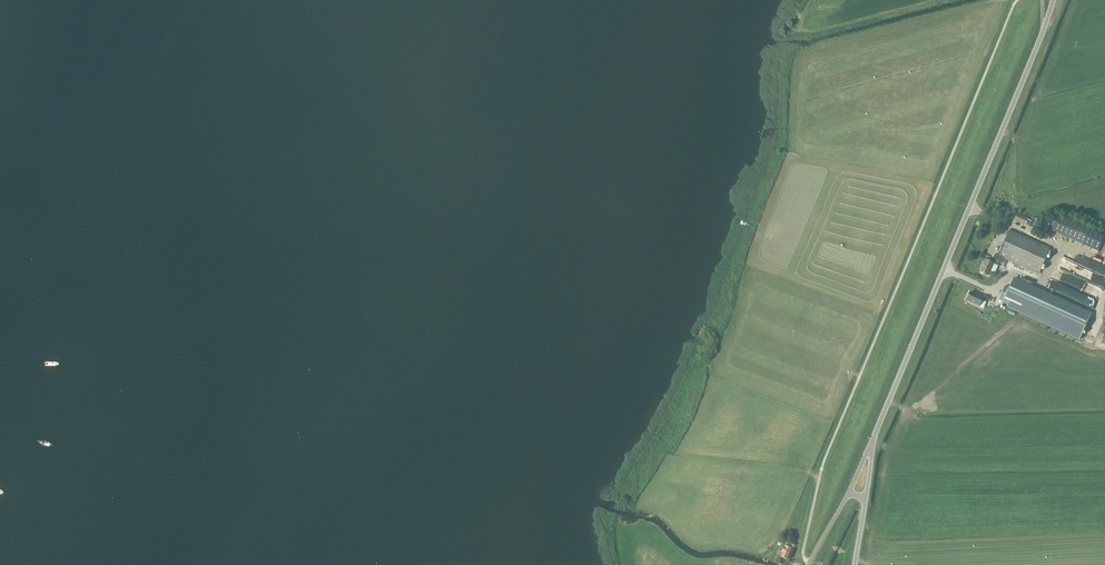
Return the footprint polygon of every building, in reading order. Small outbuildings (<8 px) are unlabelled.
[(1011,219),(1025,226),(1029,219),(1014,212),(1011,219)] [(1059,216),(1052,231),(1063,236),(1070,221),(1059,216)] [(989,275),(994,264),(999,266),(1002,258),(1039,275),(1051,248),(1010,230),(998,256),(995,254),(993,259),(991,259),(990,262),(985,260),(980,272),(989,275)] [(1090,269),(1091,263),(1075,259),(1074,260),(1070,259),(1071,257),(1063,255),(1061,264),(1070,266),(1070,264),(1090,269)] [(999,299),(1004,301),(1002,305),(1079,340),(1091,314),(1013,279),(1009,288),(1005,286),(999,299)] [(968,297),(966,301),(973,304),(979,307),(981,304),(982,301),(984,302),(986,302),(987,300),(988,298),(986,297),(984,296),(983,297),(983,298),(977,295),(970,292),(968,297)] [(782,557),(787,559),(791,548),(786,546),(782,557)]
